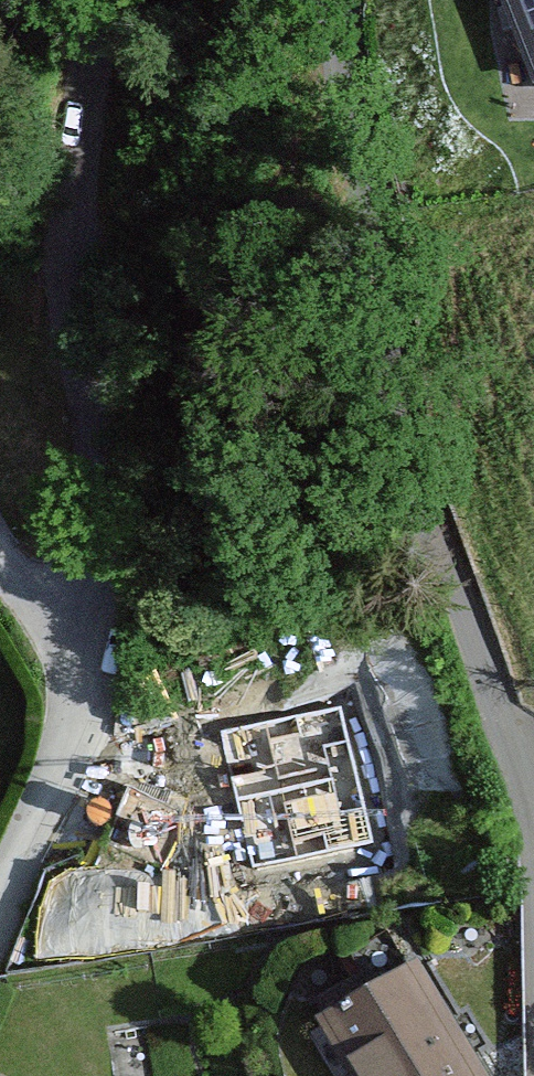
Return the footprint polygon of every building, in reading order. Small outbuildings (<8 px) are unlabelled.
[(533,98),(533,0),(524,0),(533,98)] [(342,705),(224,733),(255,867),(373,840),(342,705)] [(311,1018),(343,1075),(481,1075),(418,960),(311,1018)]
